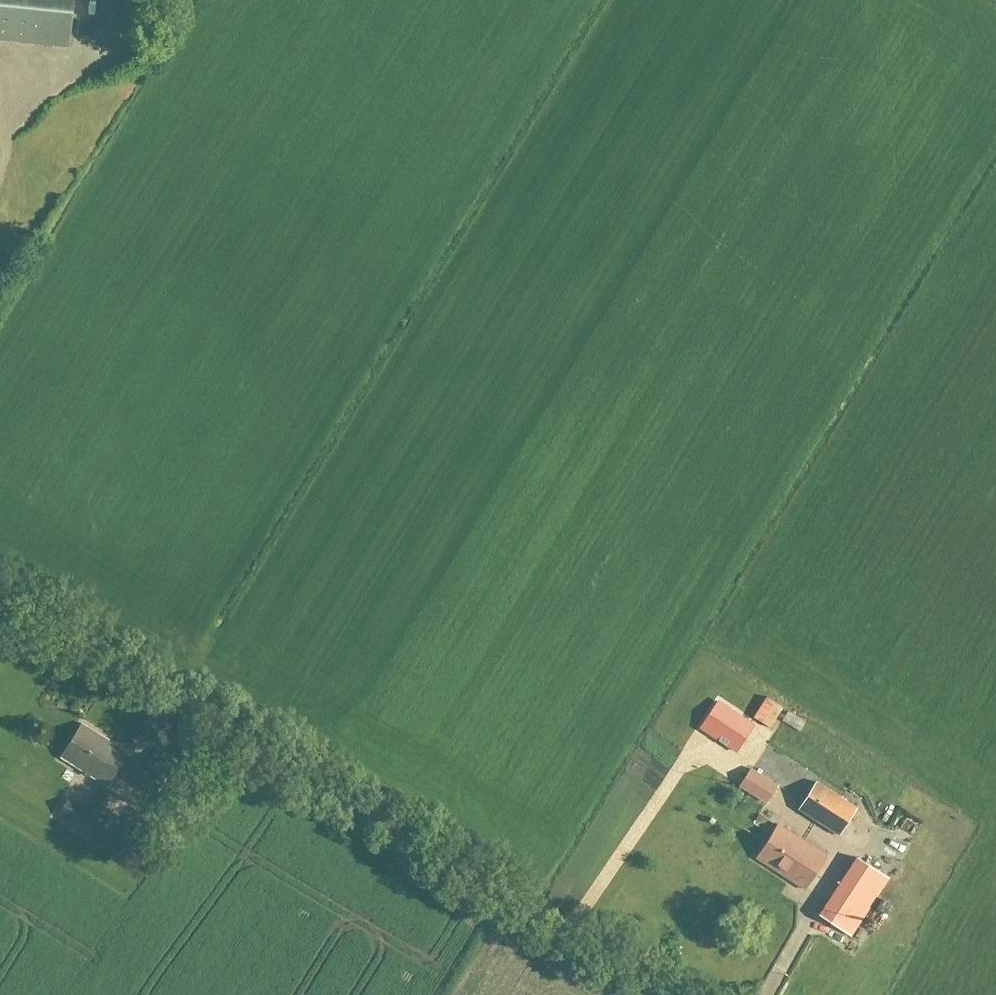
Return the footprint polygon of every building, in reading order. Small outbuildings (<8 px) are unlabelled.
[(73,0),(0,0),(0,42),(68,49),(73,0)] [(717,703),(699,731),(733,754),(752,726),(717,703)] [(106,788),(127,754),(81,725),(60,759),(106,788)] [(165,802),(187,769),(157,750),(136,784),(156,796),(165,802)] [(761,801),(771,786),(749,772),(739,787),(761,801)] [(838,836),(855,809),(815,783),(797,810),(838,836)] [(81,830),(90,813),(68,799),(58,816),(81,830)] [(105,851),(116,833),(97,821),(86,839),(105,851)] [(803,890),(825,856),(777,825),(755,859),(803,890)] [(850,937),(888,880),(857,859),(819,917),(850,937)]
